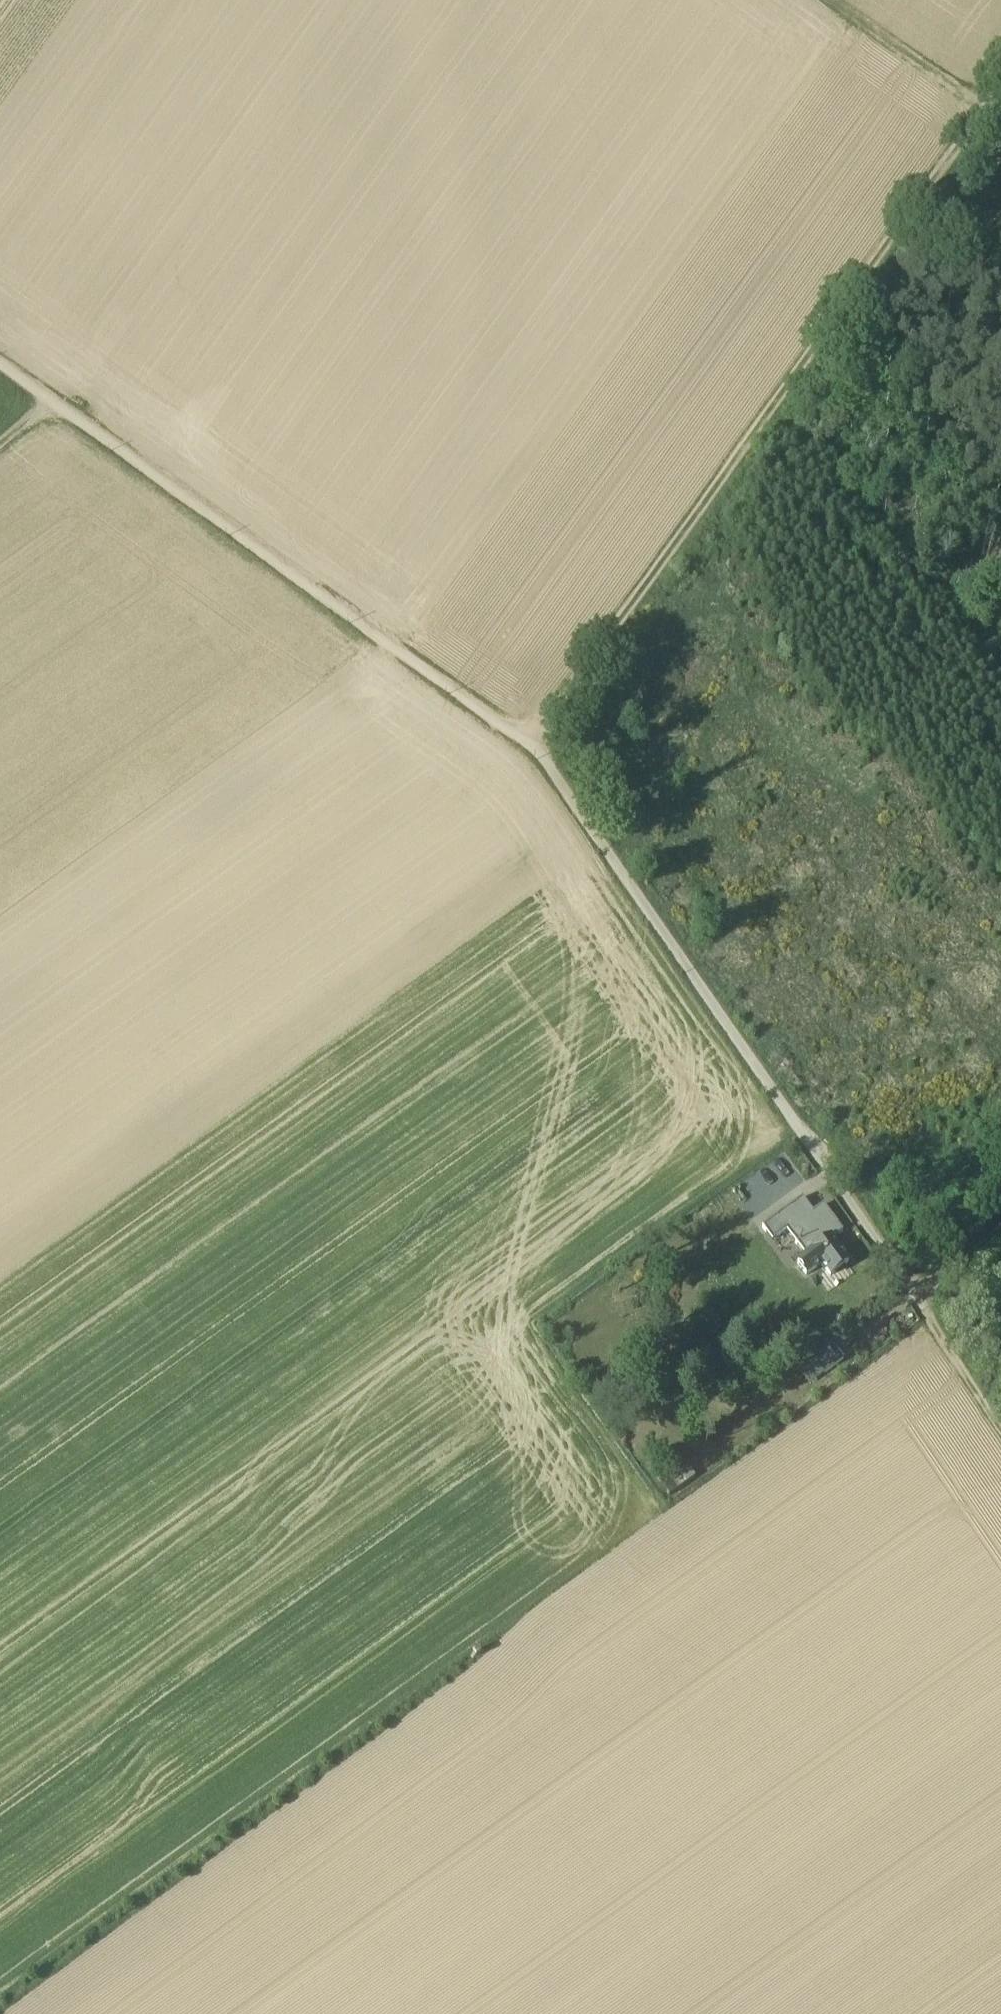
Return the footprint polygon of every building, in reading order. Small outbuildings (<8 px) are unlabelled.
[(823,1208),(812,1215),(802,1200),(763,1229),(772,1241),(786,1231),(787,1232),(791,1229),(810,1255),(797,1265),(806,1277),(821,1265),(830,1277),(848,1264),(831,1241),(842,1233),(823,1208)]
